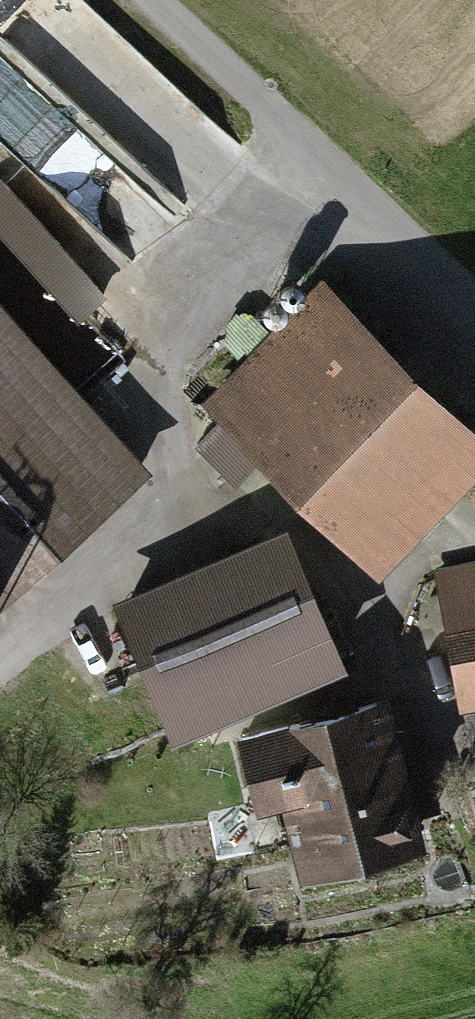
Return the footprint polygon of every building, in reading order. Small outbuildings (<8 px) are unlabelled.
[(242,139),(87,0),(0,0),(0,108),(26,80),(175,213),(242,139)] [(1,183),(0,184),(0,221),(82,312),(102,294),(1,183)] [(444,407),(324,290),(212,405),(222,415),(265,457),(374,563),(413,523),(422,533),(443,512),(416,485),(469,431),(444,407)] [(0,349),(0,594),(141,467),(71,390),(52,407),(0,349)] [(443,512),(474,478),(474,402),(462,390),(444,407),(469,431),(416,485),(443,512)] [(265,457),(222,415),(194,446),(236,487),(265,457)] [(280,537),(125,603),(179,728),(296,678),(333,662),(280,537)] [(439,572),(449,629),(458,627),(469,685),(474,684),(474,565),(439,572)] [(296,678),(313,720),(359,708),(339,660),(333,662),(296,678)] [(313,720),(244,738),(257,786),(291,777),(315,866),(412,841),(376,704),(359,708),(313,720)]
